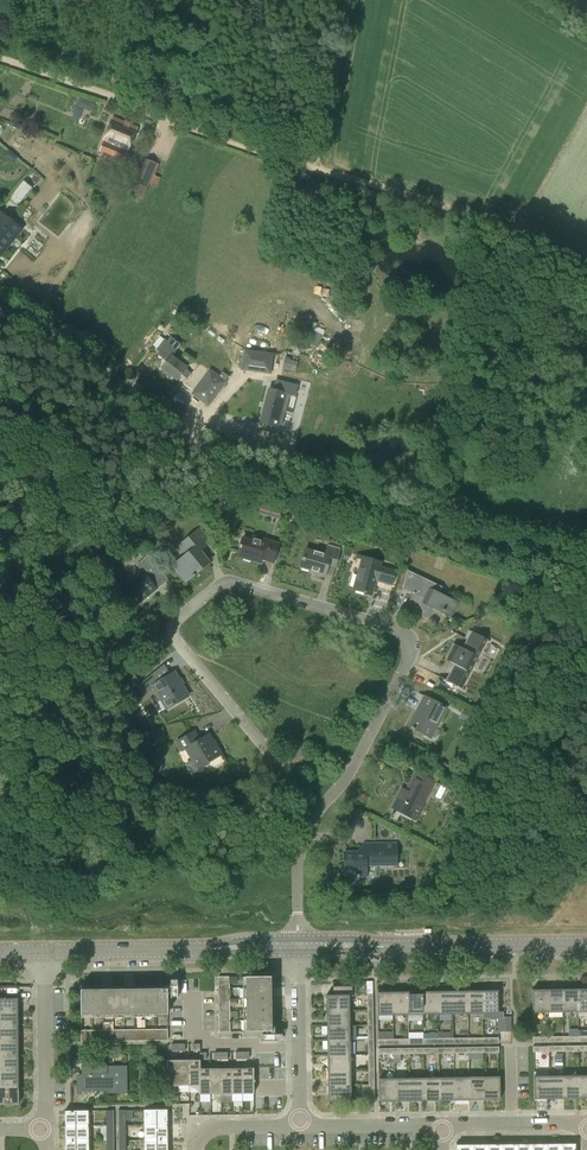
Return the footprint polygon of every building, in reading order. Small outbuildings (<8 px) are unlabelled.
[(75,106),(79,107),(82,106),(84,101),(78,99),(75,106)] [(138,127),(113,117),(99,150),(124,160),(138,127)] [(137,203),(139,196),(143,197),(156,164),(143,159),(130,192),(127,199),(137,203)] [(24,183),(10,201),(19,208),(33,190),(24,183)] [(9,246),(6,243),(19,226),(6,216),(0,224),(0,257),(9,246)] [(161,369),(163,370),(176,380),(181,375),(186,379),(191,373),(186,369),(186,367),(192,360),(185,354),(179,361),(172,356),(180,345),(172,339),(169,343),(166,341),(158,350),(161,353),(159,355),(167,361),(161,369)] [(273,354),(245,351),(242,369),(271,373),(273,354)] [(210,371),(199,386),(193,394),(208,405),(225,382),(217,376),(210,371)] [(262,424),(279,429),(288,395),(295,397),(297,388),(280,383),(278,392),(271,390),(262,424)] [(212,489),(210,499),(220,501),(222,492),(212,489)] [(273,508),(271,517),(278,520),(281,511),(273,508)] [(328,525),(326,531),(333,533),(335,527),(328,525)] [(195,576),(194,574),(208,563),(209,562),(199,551),(210,542),(199,529),(183,543),(190,551),(173,566),(185,581),(192,576),(193,578),(195,576)] [(251,540),(242,538),(237,556),(259,563),(261,559),(273,562),(278,544),(252,536),(251,540)] [(325,555),(305,549),(300,567),(317,572),(316,574),(324,577),(328,565),(334,567),(339,550),(327,547),(325,555)] [(151,582),(161,573),(148,557),(142,562),(146,568),(120,589),(133,605),(141,599),(143,601),(157,589),(151,582)] [(373,584),(374,580),(391,585),(395,571),(379,567),(381,563),(363,558),(358,576),(357,575),(353,589),(372,595),(374,585),(373,584)] [(442,587),(406,570),(402,591),(403,591),(403,589),(413,593),(405,609),(427,619),(433,607),(451,615),(457,602),(438,593),(442,587)] [(510,615),(516,622),(521,617),(516,610),(510,615)] [(472,632),(464,649),(455,645),(447,660),(457,665),(448,681),(461,688),(487,639),(471,631),(471,632),(472,632)] [(512,637),(508,644),(512,645),(517,648),(520,642),(515,639),(512,637)] [(166,697),(171,706),(188,697),(173,672),(158,681),(153,674),(138,686),(143,694),(154,687),(162,700),(166,697)] [(124,682),(129,688),(138,680),(134,674),(124,681),(124,682)] [(408,727),(430,738),(446,707),(424,696),(408,727)] [(475,706),(482,709),(484,704),(478,701),(475,706)] [(465,710),(460,719),(473,726),(478,716),(465,710)] [(165,735),(163,727),(153,730),(155,738),(165,735)] [(208,734),(195,742),(190,734),(177,742),(182,751),(185,749),(192,761),(196,759),(201,766),(222,754),(217,745),(215,746),(208,734)] [(415,820),(435,782),(416,772),(412,779),(415,780),(409,793),(401,789),(392,807),(415,820)] [(462,799),(456,795),(453,800),(459,803),(462,799)] [(370,845),(370,852),(344,852),(344,876),(366,876),(366,864),(386,864),(386,865),(397,865),(397,845),(370,845)] [(246,1031),(271,1031),(271,976),(245,976),(246,1028),(246,1031)] [(22,996),(22,995),(29,995),(29,986),(13,986),(13,996),(22,996)] [(333,987),(333,995),(326,995),(327,1010),(350,1010),(349,1002),(352,1002),(352,995),(352,987),(333,987)] [(167,1014),(167,989),(80,990),(81,1015),(167,1014)] [(533,1013),(547,1013),(547,990),(532,990),(533,1013)] [(547,990),(547,1013),(562,1013),(562,990),(547,990)] [(562,990),(562,1013),(577,1013),(577,990),(562,990)] [(577,990),(577,1013),(586,1012),(586,990),(577,990)] [(452,992),(452,1014),(467,1014),(467,991),(452,992)] [(467,991),(467,1014),(483,1014),(482,991),(467,991)] [(498,1012),(498,991),(482,991),(483,1014),(483,1018),(498,1018),(499,1032),(511,1032),(511,1017),(503,1017),(503,1012),(498,1012)] [(393,993),(393,1015),(408,1015),(407,992),(393,993)] [(407,992),(408,1015),(423,1015),(422,992),(407,992)] [(422,992),(423,1015),(438,1015),(437,992),(422,992)] [(437,992),(438,1015),(452,1014),(452,992),(437,992)] [(378,1016),(393,1015),(393,993),(377,993),(378,1016)] [(0,998),(0,1014),(18,1014),(18,998),(0,998)] [(350,1010),(327,1010),(327,1025),(350,1025),(350,1010)] [(0,1014),(0,1029),(18,1029),(18,1014),(0,1014)] [(350,1025),(327,1025),(327,1040),(350,1040),(350,1025)] [(0,1029),(0,1044),(18,1044),(18,1029),(0,1029)] [(578,1042),(586,1042),(586,1030),(583,1030),(578,1037),(578,1042)] [(350,1040),(327,1040),(328,1055),(350,1055),(350,1040)] [(0,1044),(0,1058),(18,1058),(18,1044),(0,1044)] [(350,1055),(328,1055),(328,1070),(351,1069),(350,1055)] [(0,1058),(0,1073),(18,1073),(18,1058),(0,1058)] [(167,1086),(177,1086),(177,1060),(166,1061),(167,1086)] [(187,1085),(187,1060),(177,1060),(177,1086),(187,1085)] [(187,1060),(187,1085),(198,1085),(199,1085),(199,1069),(200,1069),(200,1060),(187,1060)] [(107,1091),(107,1094),(128,1094),(128,1066),(108,1066),(108,1063),(91,1063),(91,1066),(82,1066),(82,1091),(107,1091)] [(210,1068),(200,1069),(199,1069),(199,1085),(198,1085),(198,1094),(210,1094),(210,1068)] [(210,1068),(210,1094),(221,1094),(221,1068),(210,1068)] [(221,1068),(221,1094),(232,1094),(231,1068),(221,1068)] [(231,1068),(232,1094),(242,1094),(242,1068),(231,1068)] [(253,1068),(242,1068),(242,1094),(254,1094),(254,1080),(253,1068)] [(351,1069),(328,1070),(328,1085),(351,1085),(351,1069)] [(0,1073),(0,1088),(18,1088),(18,1073),(0,1073)] [(534,1099),(549,1099),(549,1076),(534,1077),(534,1099)] [(564,1099),(564,1076),(549,1076),(549,1099),(564,1099)] [(579,1099),(579,1076),(564,1076),(564,1099),(579,1099)] [(579,1076),(579,1099),(586,1099),(586,1076),(579,1076)] [(484,1100),(484,1077),(469,1078),(470,1100),(484,1100)] [(500,1077),(484,1077),(484,1100),(500,1100),(500,1077)] [(410,1101),(409,1078),(395,1079),(395,1101),(410,1101)] [(425,1101),(424,1078),(409,1078),(410,1101),(425,1101)] [(439,1101),(439,1078),(424,1078),(425,1101),(439,1101)] [(455,1100),(454,1078),(439,1078),(439,1101),(455,1100)] [(470,1100),(469,1078),(454,1078),(455,1100),(470,1100)] [(380,1102),(395,1101),(395,1079),(379,1079),(380,1102)] [(351,1100),(351,1085),(328,1085),(328,1100),(351,1100)] [(18,1104),(18,1088),(0,1088),(0,1104),(18,1104)] [(144,1110),(144,1125),(168,1125),(168,1110),(144,1110)] [(65,1111),(65,1125),(89,1125),(89,1111),(65,1111)] [(89,1125),(65,1125),(65,1140),(89,1140),(89,1125)] [(168,1139),(168,1125),(144,1125),(145,1140),(168,1139)] [(168,1139),(145,1140),(145,1149),(168,1149),(168,1139)] [(65,1140),(65,1149),(89,1149),(89,1140),(65,1140)]
